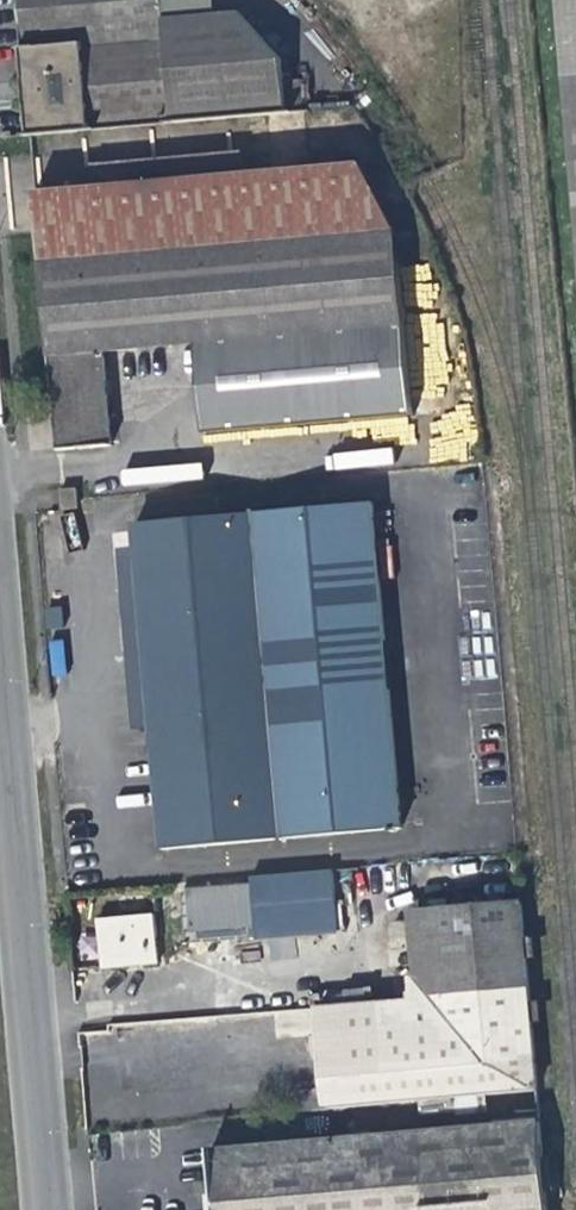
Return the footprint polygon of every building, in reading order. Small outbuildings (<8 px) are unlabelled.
[(34,137),(176,124),(163,0),(22,0),(34,137)] [(575,176),(575,0),(561,0),(575,176)] [(108,354),(259,338),(293,335),(300,427),(443,414),(434,321),(407,323),(399,231),(364,165),(38,194),(61,450),(116,445),(108,354)] [(300,427),(293,335),(259,338),(266,431),(300,427)] [(170,851),(403,827),(373,502),(138,526),(170,851)] [(331,871),(248,876),(252,939),(335,933),(331,871)] [(312,986),(323,1112),(538,1091),(522,899),(411,910),(416,974),(312,986)] [(107,970),(160,964),(155,917),(102,923),(107,970)] [(274,1015),(277,1035),(296,1032),(292,1012),(274,1015)] [(541,1125),(215,1152),(219,1209),(549,1209),(541,1125)]
